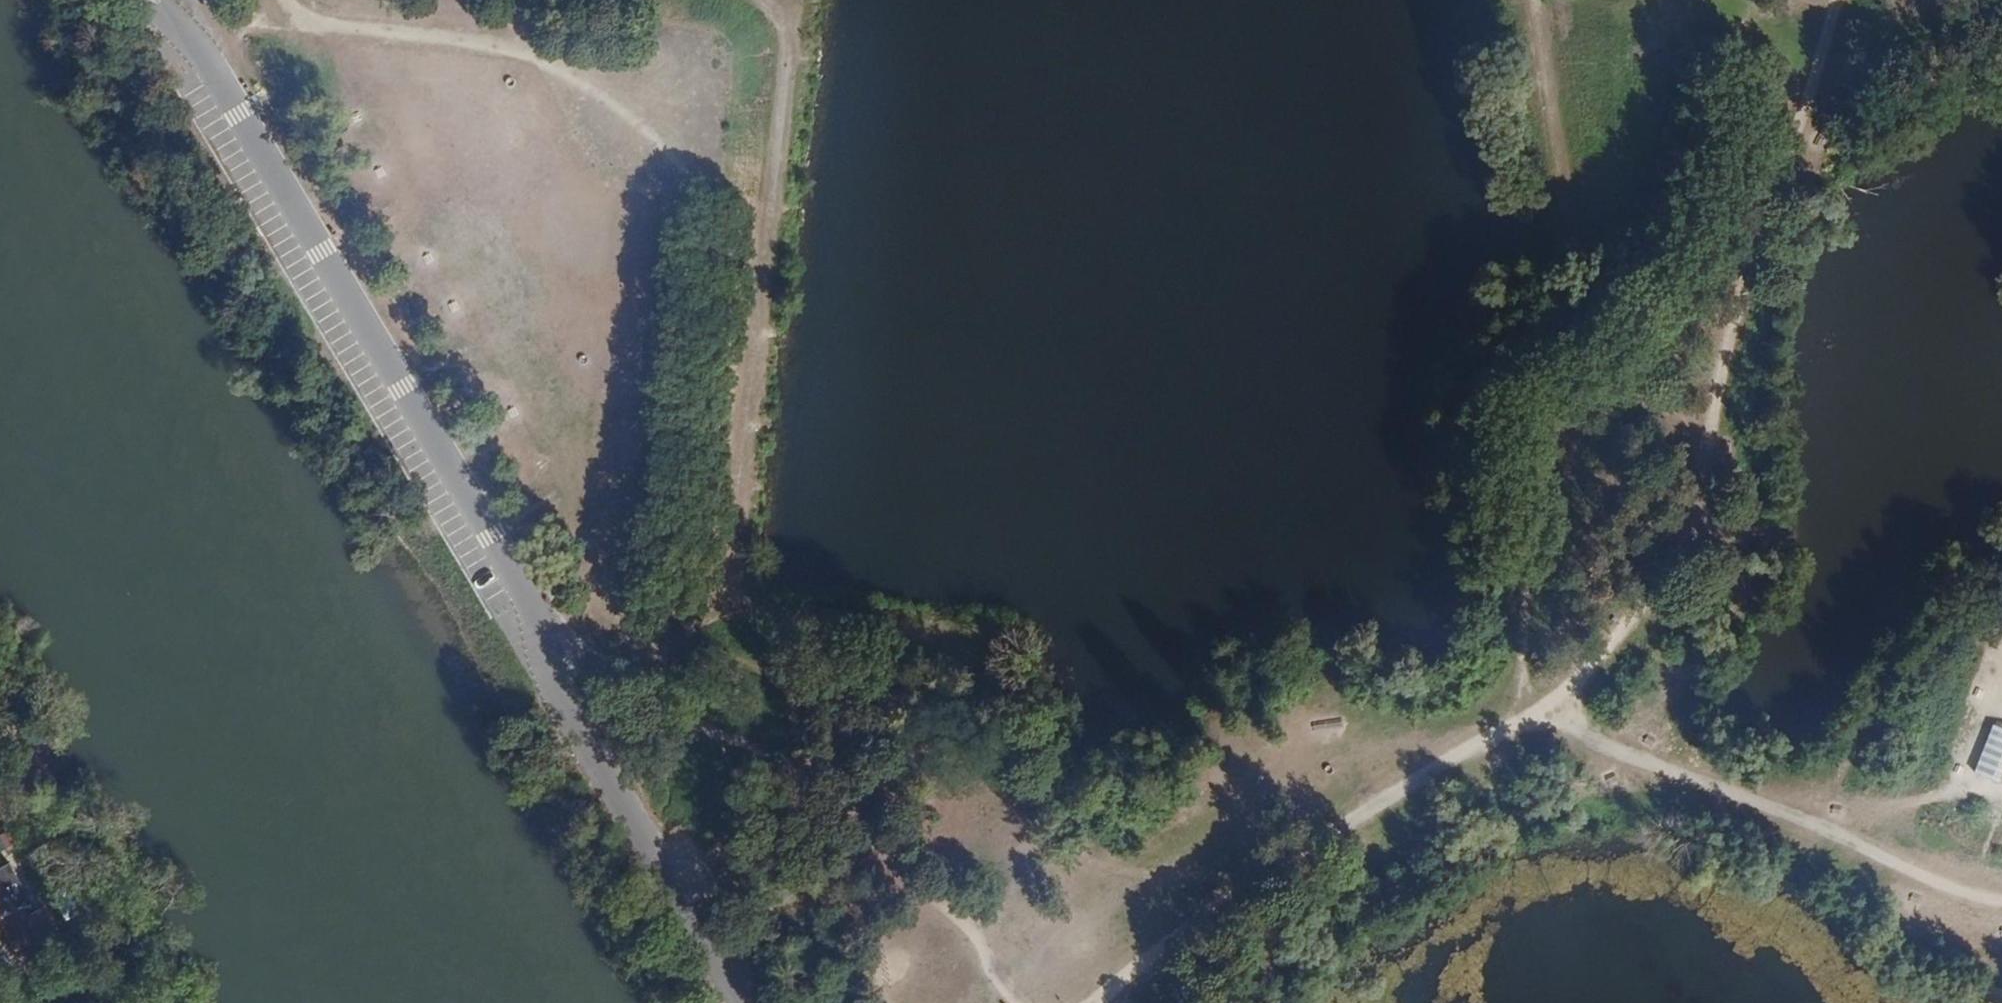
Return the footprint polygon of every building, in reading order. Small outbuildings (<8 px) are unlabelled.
[(0,834),(0,839),(2,842),(12,838),(8,829),(0,834)] [(11,863),(0,869),(0,922),(13,948),(31,939),(19,911),(16,912),(13,907),(28,899),(11,863)]
